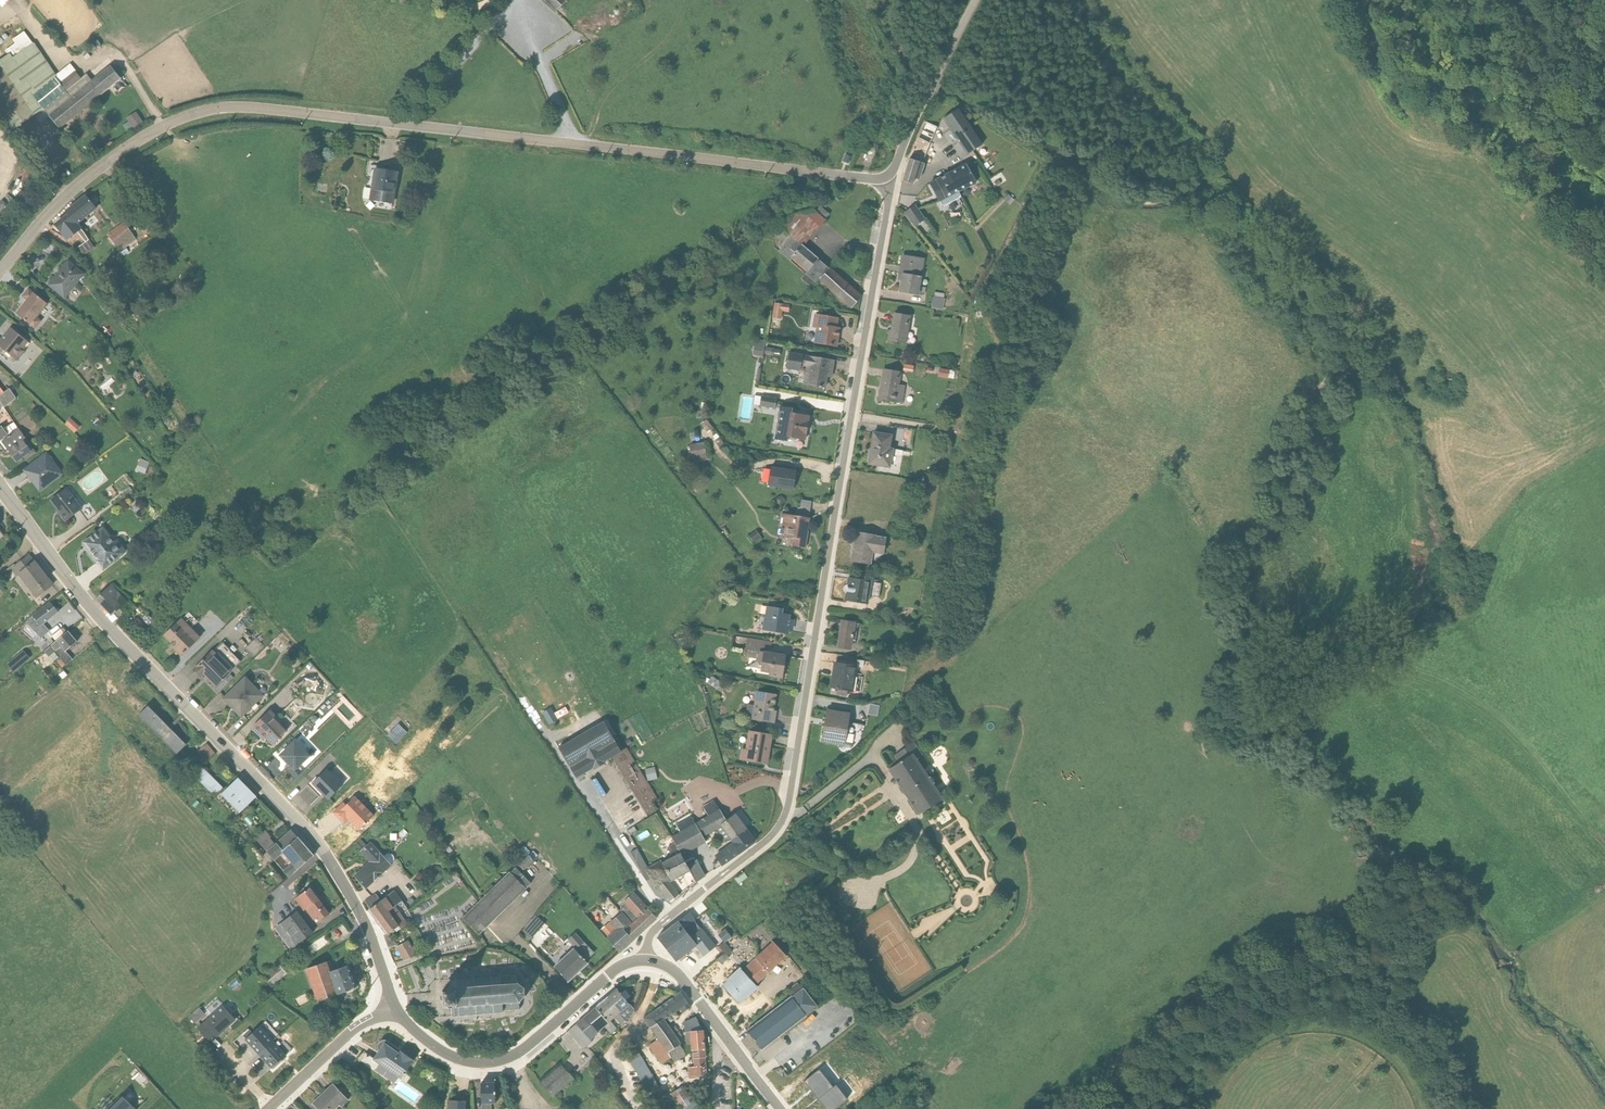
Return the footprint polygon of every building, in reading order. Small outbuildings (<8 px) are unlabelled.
[(556,13),(568,0),(542,0),(556,13)] [(12,131),(10,132),(14,139),(26,131),(22,125),(44,109),(59,129),(82,110),(121,79),(110,66),(93,80),(88,74),(81,79),(70,64),(56,75),(33,43),(24,31),(12,40),(15,43),(5,51),(8,55),(0,60),(0,114),(12,131)] [(970,129),(957,110),(944,118),(957,138),(970,129)] [(136,112),(126,118),(132,128),(143,121),(136,112)] [(923,163),(938,127),(924,121),(909,159),(901,181),(913,184),(915,180),(919,180),(925,164),(923,163)] [(957,138),(969,155),(981,146),(970,129),(957,138)] [(976,184),(965,164),(949,173),(959,193),(976,184)] [(392,203),(398,169),(375,166),(369,201),(392,203)] [(929,184),(943,207),(960,197),(959,193),(949,173),(929,184)] [(69,214),(77,224),(96,209),(86,196),(66,211),(69,214)] [(914,206),(905,213),(916,227),(925,220),(914,206)] [(816,211),(814,210),(789,215),(780,227),(790,236),(778,251),(790,262),(793,259),(807,271),(801,279),(812,289),(819,279),(830,269),(803,246),(830,214),(821,207),(816,211)] [(77,224),(69,214),(56,225),(63,234),(66,232),(71,237),(72,236),(80,247),(89,240),(83,232),(80,228),(77,224)] [(124,222),(107,235),(120,251),(136,239),(124,222)] [(89,240),(80,247),(74,252),(75,254),(80,259),(95,248),(89,240)] [(924,294),(925,288),(920,287),(925,260),(902,257),(898,280),(902,281),(899,292),(918,295),(919,294),(924,294)] [(68,264),(51,285),(66,298),(85,274),(76,267),(80,263),(73,258),(68,264)] [(819,279),(852,308),(861,297),(830,269),(819,279)] [(47,303),(29,289),(23,296),(27,300),(17,314),(35,329),(42,322),(37,317),(47,303)] [(945,309),(947,293),(935,292),(933,308),(945,309)] [(785,309),(791,310),(792,303),(777,301),(774,316),(783,317),(785,309)] [(836,327),(838,318),(814,314),(812,327),(816,327),(813,343),(836,347),(839,328),(836,327)] [(906,344),(911,317),(894,314),(891,331),(889,331),(888,342),(896,344),(896,342),(906,344)] [(10,328),(1,341),(0,341),(0,351),(2,349),(17,361),(26,352),(23,350),(28,342),(10,328)] [(754,353),(764,356),(768,341),(758,338),(754,353)] [(768,345),(766,354),(782,357),(783,348),(768,345)] [(833,361),(804,356),(803,354),(788,352),(785,367),(787,369),(789,370),(792,370),(800,372),(801,366),(806,367),(803,385),(825,389),(828,370),(832,370),(833,361)] [(940,368),(940,377),(956,378),(956,369),(940,368)] [(898,385),(900,373),(883,370),(882,378),(883,378),(881,390),(879,390),(877,401),(887,402),(887,400),(902,403),(905,386),(898,385)] [(761,405),(777,407),(778,399),(762,397),(761,405)] [(8,435),(4,429),(14,423),(0,403),(0,441),(8,435)] [(793,409),(780,406),(774,440),(787,442),(788,439),(794,440),(795,439),(803,440),(805,437),(806,432),(808,430),(809,428),(809,425),(807,424),(808,418),(805,416),(792,413),(793,409)] [(70,418),(65,425),(75,433),(80,427),(70,418)] [(20,429),(3,442),(18,461),(23,457),(27,461),(37,453),(20,429)] [(892,436),(873,433),(868,464),(891,467),(894,448),(890,448),(892,436)] [(705,441),(691,441),(691,458),(705,458),(705,441)] [(161,448),(153,455),(159,462),(167,455),(161,448)] [(40,491),(63,474),(47,453),(24,471),(40,491)] [(139,461),(136,470),(145,474),(149,462),(142,459),(141,462),(139,461)] [(771,468),(768,484),(794,489),(796,472),(771,468)] [(128,485),(121,492),(124,495),(131,490),(128,485)] [(60,513),(59,514),(65,522),(83,508),(67,488),(52,500),(60,513)] [(805,550),(810,516),(779,511),(777,524),(786,526),(784,535),(795,536),(793,548),(805,550)] [(114,541),(104,528),(85,542),(98,560),(97,562),(103,569),(127,551),(117,540),(114,541)] [(886,538),(857,533),(852,560),(871,564),(873,554),(883,555),(886,538)] [(28,555),(4,574),(10,581),(18,575),(32,592),(31,593),(35,598),(52,585),(34,562),(28,555)] [(871,582),(847,578),(844,601),(868,605),(871,582)] [(111,585),(97,598),(112,615),(115,611),(120,617),(129,610),(124,604),(127,602),(111,585)] [(50,602),(26,622),(41,638),(49,631),(43,624),(58,612),(50,602)] [(762,626),(761,630),(788,635),(789,629),(792,629),(794,620),(789,619),(790,614),(783,613),(784,609),(766,606),(764,614),(761,614),(759,625),(762,626)] [(137,618),(131,623),(138,632),(144,626),(137,618)] [(182,619),(164,635),(174,646),(173,648),(181,656),(200,638),(182,619)] [(858,623),(841,620),(837,647),(851,650),(852,644),(855,644),(858,623)] [(147,627),(141,632),(146,638),(153,633),(147,627)] [(68,631),(43,651),(54,663),(55,663),(60,669),(72,659),(65,651),(77,642),(68,631)] [(247,648),(254,656),(265,646),(258,637),(247,648)] [(757,663),(762,663),(761,672),(768,673),(768,676),(781,677),(784,656),(764,653),(765,645),(772,646),(772,643),(747,637),(745,650),(758,652),(757,663)] [(222,643),(194,669),(201,676),(204,674),(215,686),(240,662),(222,643)] [(23,651),(7,665),(14,672),(30,658),(23,651)] [(835,663),(831,687),(838,689),(837,695),(847,697),(848,691),(854,692),(857,667),(835,663)] [(711,676),(706,683),(721,693),(726,685),(711,676)] [(246,677),(223,699),(230,707),(232,705),(243,716),(264,695),(246,677)] [(747,704),(745,718),(774,723),(776,711),(773,710),(775,696),(755,692),(754,705),(747,704)] [(149,703),(141,711),(179,752),(188,744),(149,703)] [(550,708),(542,713),(549,726),(558,720),(550,708)] [(271,710),(251,729),(257,736),(261,733),(272,745),(288,730),(280,722),(281,721),(271,710)] [(828,722),(826,742),(837,744),(837,746),(850,748),(853,746),(851,744),(853,735),(847,733),(850,715),(827,711),(825,721),(828,722)] [(603,721),(558,747),(576,778),(593,768),(594,770),(605,763),(604,762),(621,752),(603,721)] [(398,724),(387,736),(396,744),(407,733),(398,724)] [(741,748),(739,758),(761,763),(762,757),(768,758),(772,735),(748,731),(745,749),(741,748)] [(295,740),(279,755),(295,771),(311,756),(295,740)] [(898,763),(888,770),(918,816),(942,799),(932,784),(934,783),(930,777),(928,777),(917,759),(922,755),(914,742),(893,755),(898,763)] [(206,744),(197,752),(201,758),(205,763),(215,754),(206,744)] [(198,764),(191,772),(214,796),(222,789),(198,764)] [(654,767),(644,769),(647,781),(657,779),(654,767)] [(327,769),(312,784),(328,800),(343,786),(327,769)] [(238,779),(221,795),(239,813),(250,803),(253,806),(258,800),(238,779)] [(344,803),(333,813),(344,823),(348,819),(359,830),(373,816),(354,797),(346,805),(344,803)] [(726,821),(714,801),(702,807),(707,816),(694,823),(703,837),(716,829),(724,840),(729,839),(746,829),(736,814),(726,821)] [(641,802),(624,812),(631,824),(648,814),(641,802)] [(694,823),(691,817),(676,825),(679,832),(671,836),(680,852),(682,856),(695,848),(706,842),(703,837),(694,823)] [(754,841),(746,829),(729,839),(732,843),(728,846),(727,845),(724,848),(725,848),(714,856),(722,865),(754,841)] [(265,830),(256,839),(288,877),(314,856),(291,831),(275,845),(270,838),(272,837),(265,830)] [(369,863),(355,876),(366,888),(391,865),(391,864),(393,862),(394,859),(394,856),(392,854),(389,853),(386,854),(384,857),(370,842),(359,852),(369,863)] [(526,857),(531,853),(524,846),(519,850),(526,857)] [(659,887),(670,902),(679,895),(669,883),(671,881),(662,862),(660,860),(647,867),(637,848),(630,852),(646,882),(650,878),(655,889),(659,887)] [(682,856),(680,852),(662,862),(671,881),(690,870),(696,882),(705,875),(696,860),(698,859),(698,854),(695,848),(682,856)] [(531,853),(526,857),(518,865),(523,870),(538,856),(533,850),(531,853)] [(488,893),(462,918),(479,935),(526,889),(525,888),(531,883),(515,868),(494,888),(491,885),(485,891),(488,893)] [(309,907),(317,918),(319,921),(328,914),(310,888),(295,899),(304,911),(305,910),(309,907)] [(393,908),(395,906),(402,901),(394,891),(385,897),(393,908)] [(619,952),(657,918),(634,892),(623,902),(625,905),(619,910),(622,913),(609,923),(616,931),(607,939),(619,952)] [(370,909),(380,901),(375,895),(365,902),(370,909)] [(380,901),(370,909),(369,909),(387,934),(394,929),(396,932),(400,929),(401,930),(408,924),(395,906),(393,908),(385,897),(380,901)] [(297,911),(279,924),(291,940),(289,941),(294,947),(313,933),(297,911)] [(695,946),(706,937),(703,932),(701,935),(685,915),(657,938),(675,962),(695,946)] [(536,916),(522,931),(531,939),(545,924),(536,916)] [(725,929),(718,934),(724,942),(731,937),(725,929)] [(555,967),(568,981),(588,963),(585,960),(593,953),(574,932),(567,939),(575,948),(555,967)] [(706,937),(695,946),(703,956),(716,946),(708,936),(706,937)] [(408,940),(397,947),(404,959),(403,960),(404,961),(417,955),(416,954),(421,951),(418,945),(412,948),(408,940)] [(728,980),(723,985),(739,1003),(744,998),(745,999),(758,987),(755,985),(786,956),(772,941),(742,970),(740,968),(727,980),(728,980)] [(724,954),(717,960),(721,965),(728,958),(727,956),(732,951),(725,943),(724,944),(723,942),(718,947),(724,954)] [(283,962),(264,978),(271,987),(291,970),(283,962)] [(327,962),(306,969),(318,1001),(337,994),(356,988),(348,965),(332,971),(327,962)] [(442,990),(441,991),(443,993),(444,1003),(442,1005),(443,1006),(445,1004),(447,1004),(447,1006),(449,1008),(451,1007),(451,1014),(450,1016),(451,1016),(452,1015),(457,1015),(457,1016),(458,1016),(458,1014),(466,1014),(466,1015),(467,1015),(467,1014),(475,1013),(475,1015),(476,1015),(476,1013),(483,1012),(483,1014),(484,1014),(484,1012),(492,1012),(492,1013),(493,1013),(493,1011),(501,1011),(501,1012),(502,1012),(502,1011),(503,1011),(519,1009),(519,1003),(520,1002),(519,1001),(524,996),(525,997),(526,995),(524,995),(524,989),(525,988),(524,986),(523,987),(518,982),(519,980),(518,979),(517,973),(498,975),(498,974),(496,974),(496,975),(489,976),(489,974),(488,974),(488,976),(480,976),(480,975),(479,975),(479,977),(472,977),(472,976),(470,976),(470,977),(463,978),(463,977),(462,977),(462,978),(454,979),(454,977),(453,977),(453,979),(450,979),(449,978),(447,979),(449,981),(450,988),(448,988),(446,990),(446,992),(444,992),(442,990)] [(790,997),(801,988),(800,987),(797,983),(786,991),(790,997)] [(801,988),(790,997),(746,1031),(761,1050),(817,1007),(803,987),(801,988)] [(608,997),(621,1012),(619,1014),(624,1021),(628,1022),(635,1010),(617,989),(608,997)] [(666,1019),(675,1012),(679,1009),(682,1013),(691,1007),(680,992),(643,1018),(657,1039),(648,1045),(661,1064),(671,1057),(674,1063),(685,1054),(683,1051),(680,1045),(681,1044),(664,1020),(666,1019)] [(305,993),(294,1000),(298,1008),(310,1002),(305,993)] [(608,997),(595,1008),(608,1023),(610,1021),(614,1018),(620,1025),(624,1021),(619,1014),(621,1012),(608,997)] [(224,1005),(198,1028),(208,1039),(214,1034),(216,1036),(236,1019),(224,1005)] [(199,1008),(189,1017),(195,1024),(205,1015),(199,1008)] [(595,1008),(567,1030),(583,1050),(592,1042),(591,1041),(598,1035),(597,1033),(605,1028),(610,1035),(617,1029),(610,1021),(608,1023),(595,1008)] [(675,1012),(666,1019),(669,1023),(679,1017),(675,1012)] [(696,1018),(682,1023),(685,1032),(686,1046),(691,1046),(691,1058),(693,1058),(693,1067),(687,1067),(688,1077),(706,1075),(705,1057),(703,1031),(699,1024),(696,1018)] [(265,1020),(245,1039),(258,1054),(279,1035),(265,1020)] [(293,1049),(279,1035),(258,1054),(271,1069),(293,1049)] [(379,1051),(373,1059),(401,1079),(414,1061),(400,1051),(399,1053),(390,1047),(390,1044),(389,1042),(387,1040),(384,1040),(381,1040),(379,1042),(377,1045),(377,1047),(378,1050),(379,1051)] [(636,1047),(626,1054),(648,1093),(658,1086),(636,1047)] [(560,1064),(540,1081),(553,1096),(573,1079),(560,1064)] [(481,1084),(482,1108),(491,1108),(491,1104),(495,1103),(494,1083),(481,1084)] [(313,1103),(318,1108),(335,1108),(339,1105),(341,1107),(348,1101),(333,1084),(313,1103)] [(693,1103),(694,1102),(682,1086),(669,1094),(679,1108),(696,1108),(693,1103)] [(110,1108),(136,1108),(123,1096),(110,1108)] [(449,1101),(449,1108),(464,1108),(465,1102),(449,1101)]
